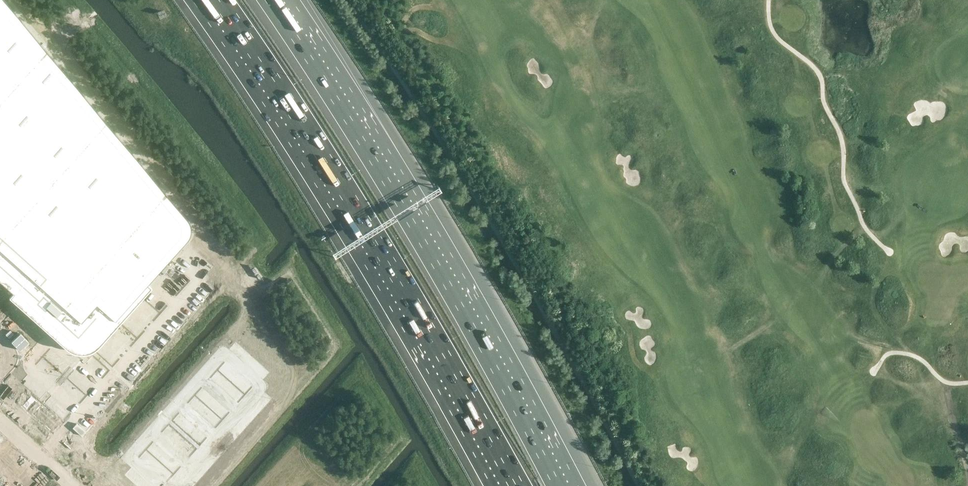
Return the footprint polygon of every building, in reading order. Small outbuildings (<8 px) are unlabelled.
[(13,293),(9,297),(65,348),(67,349),(68,349),(69,350),(70,351),(71,351),(73,352),(74,352),(75,353),(77,353),(78,353),(79,354),(81,354),(82,354),(83,354),(85,353),(87,353),(88,353),(89,352),(91,352),(92,351),(93,351),(94,350),(95,349),(97,348),(98,347),(99,346),(103,341),(120,323),(115,319),(147,283),(178,249),(186,240),(186,239),(187,238),(188,237),(188,236),(189,235),(189,234),(190,233),(190,232),(190,231),(190,230),(190,229),(190,227),(190,226),(190,225),(190,224),(189,223),(189,222),(189,221),(188,220),(187,219),(186,218),(183,214),(4,0),(0,0),(0,281),(13,293)]
